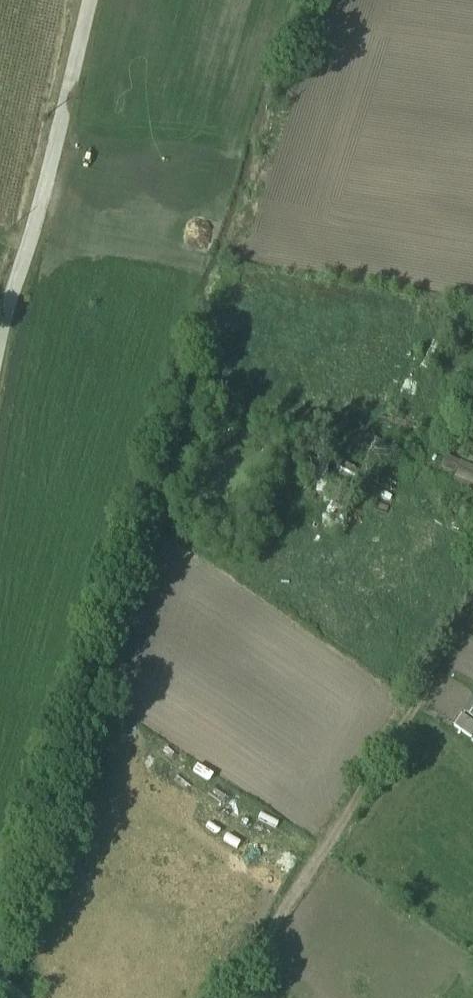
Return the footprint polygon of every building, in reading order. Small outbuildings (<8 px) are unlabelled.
[(216,162),(206,160),(201,179),(212,181),(216,162)] [(447,459),(438,480),(472,495),(472,469),(447,459)] [(472,698),(452,726),(470,739),(472,735),(472,699),(472,698)]
